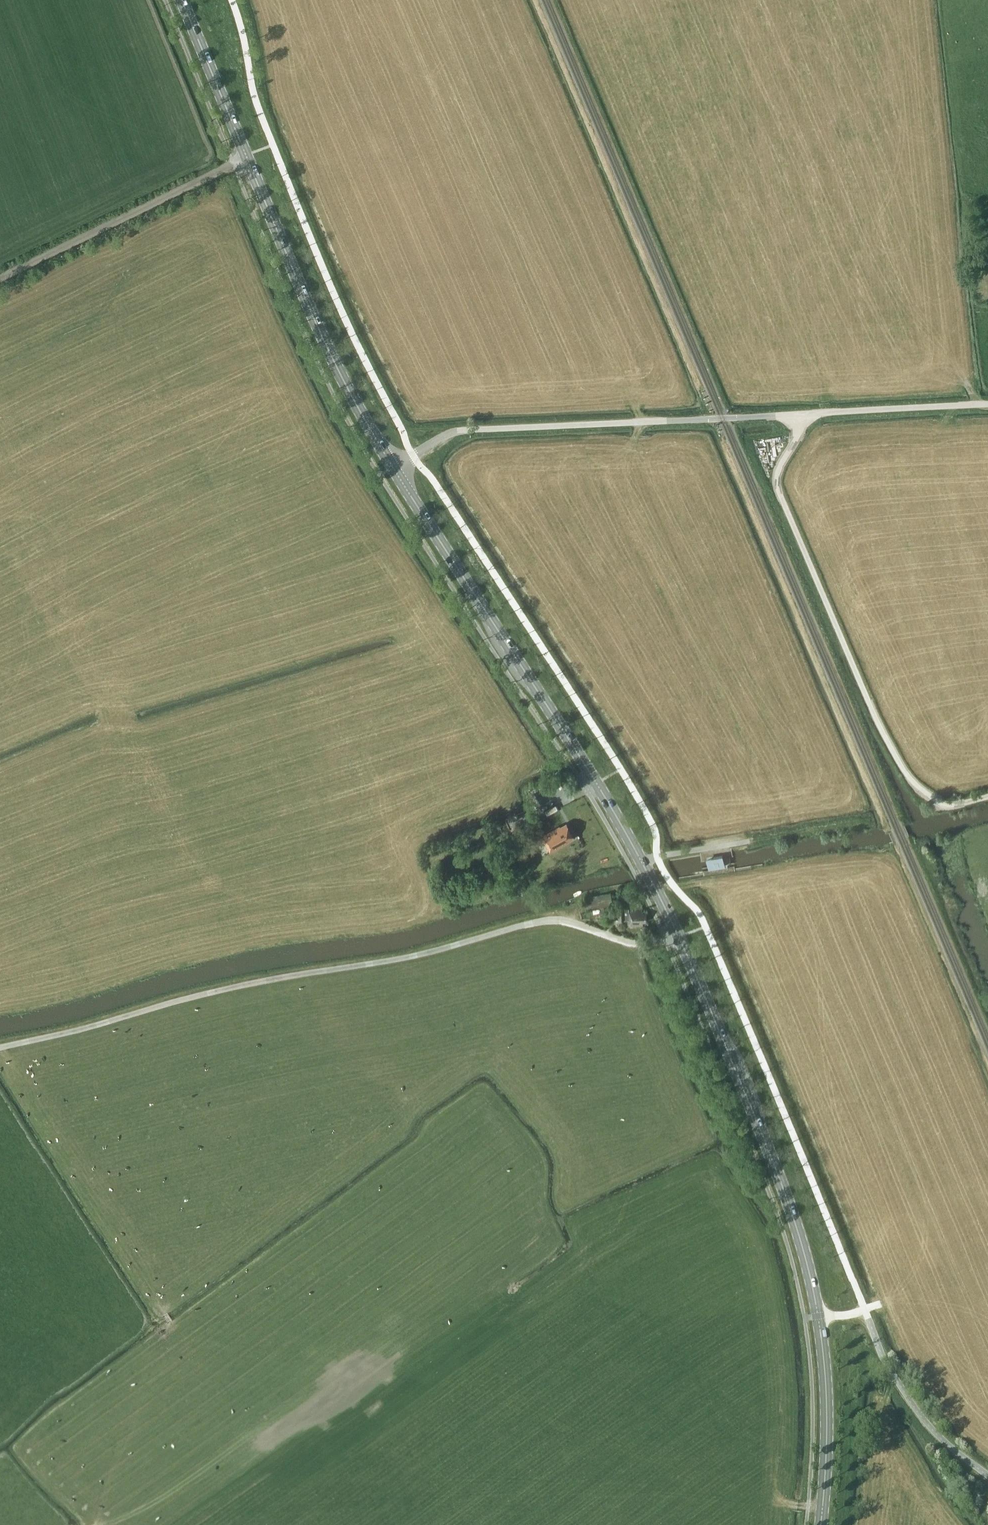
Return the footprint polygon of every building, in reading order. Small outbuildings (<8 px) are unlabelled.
[(538,808),(546,804),(539,791),(531,795),(538,808)] [(559,826),(542,835),(551,851),(568,842),(568,841),(574,837),(566,823),(560,827),(559,826)] [(723,865),(722,856),(713,857),(714,859),(707,860),(709,868),(725,866),(725,865),(723,865)] [(613,905),(610,892),(586,897),(589,910),(613,905)] [(642,912),(642,908),(618,909),(618,919),(625,919),(625,917),(628,917),(628,924),(631,925),(642,925),(642,922),(646,922),(646,912),(642,912)]
